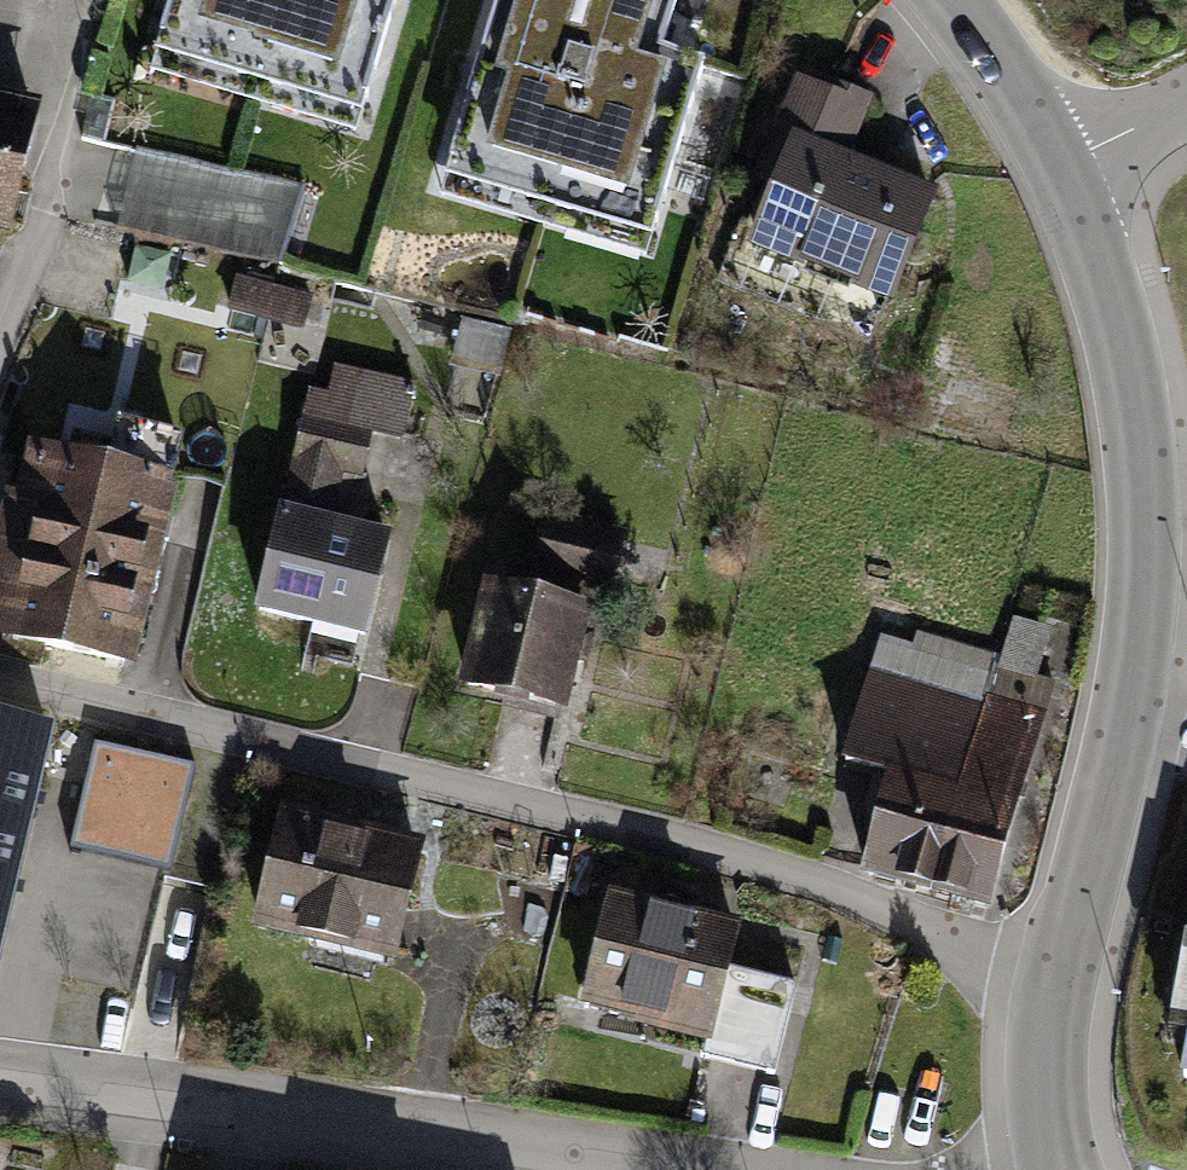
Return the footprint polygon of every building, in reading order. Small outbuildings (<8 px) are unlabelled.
[(169,64),(371,111),(398,0),(184,0),(169,64)] [(469,184),(643,232),(686,74),(646,63),(663,0),(520,0),(469,184)] [(878,112),(807,82),(741,241),(905,309),(949,203),(856,165),(878,112)] [(0,97),(0,240),(13,243),(42,108),(0,97)] [(125,142),(109,211),(295,253),(311,184),(125,142)] [(328,391),(307,386),(252,611),(371,640),(395,539),(353,528),(377,429),(403,435),(416,382),(335,362),(328,391)] [(31,448),(0,570),(0,639),(135,668),(177,483),(31,448)] [(614,597),(627,530),(549,515),(536,580),(614,597)] [(487,585),(464,690),(571,718),(599,609),(487,585)] [(915,645),(881,636),(849,768),(895,778),(868,877),(1000,913),(1063,681),(1001,668),(1006,652),(919,630),(915,645)] [(0,733),(0,986),(40,993),(60,883),(99,890),(124,756),(0,733)] [(431,849),(286,816),(262,939),(401,972),(431,849)] [(746,926),(608,891),(582,1020),(780,1076),(802,987),(738,971),(746,926)] [(1186,944),(1170,1037),(1186,1042),(1186,944)]
